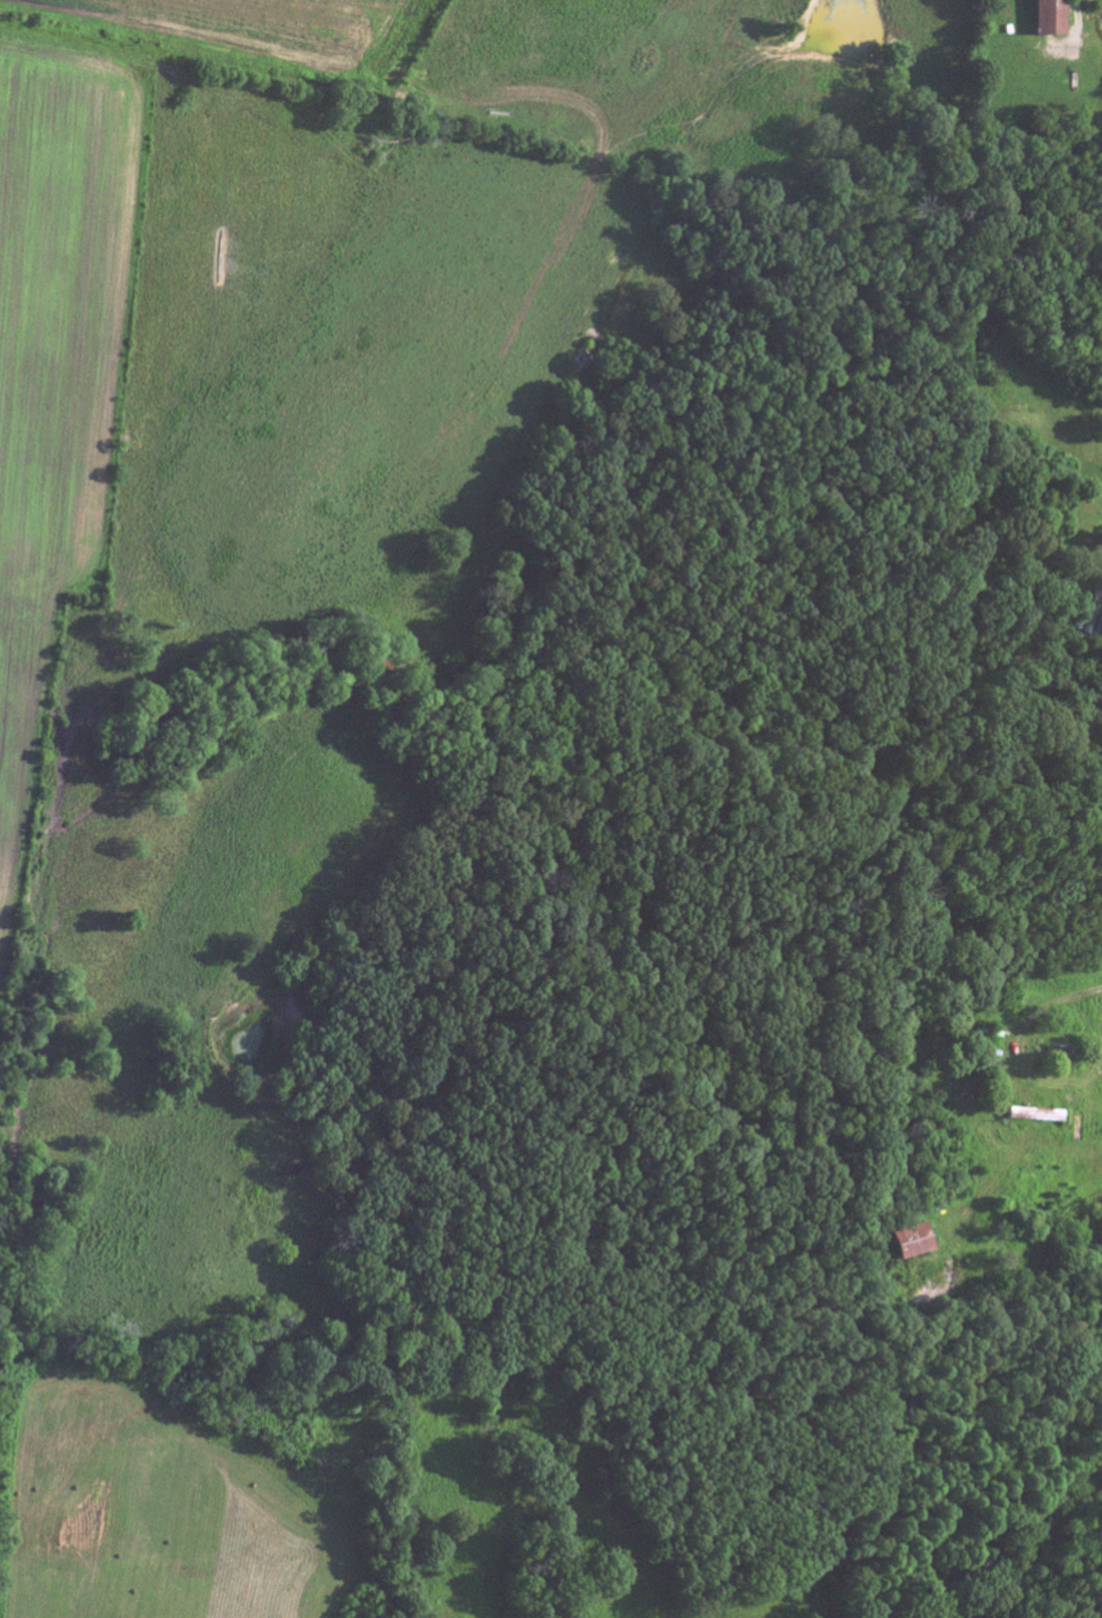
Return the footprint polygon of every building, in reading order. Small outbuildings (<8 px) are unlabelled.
[(1033,40),(1064,40),(1063,0),(1032,0),(1033,40)] [(1061,1125),(1061,1113),(1007,1111),(1007,1123),(1061,1125)] [(1081,1119),(1072,1119),(1071,1145),(1080,1145),(1081,1119)]
